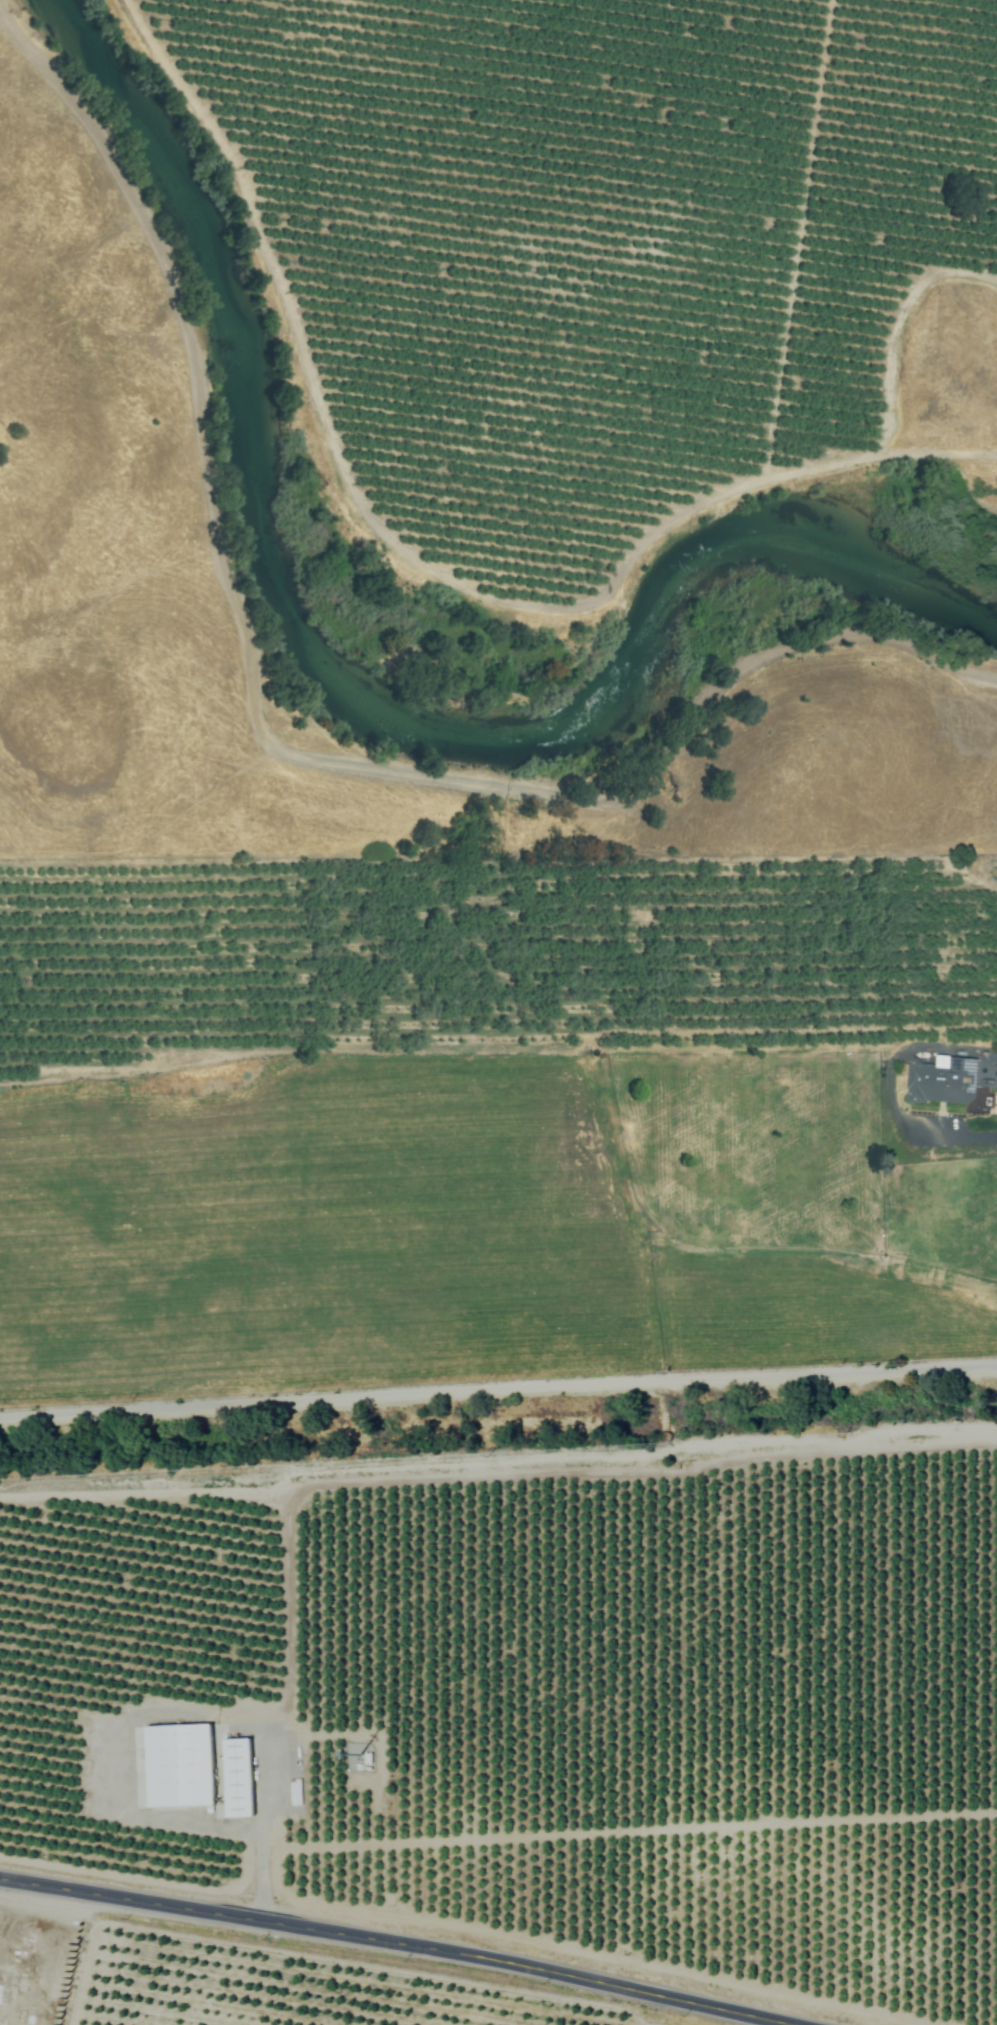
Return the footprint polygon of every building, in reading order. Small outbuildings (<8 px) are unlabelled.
[(979,1059),(939,1057),(939,1066),(911,1065),(909,1102),(977,1105),(979,1059)] [(215,1725),(148,1727),(151,1808),(217,1807),(215,1725)] [(227,1739),(228,1819),(256,1818),(254,1739),(227,1739)]
